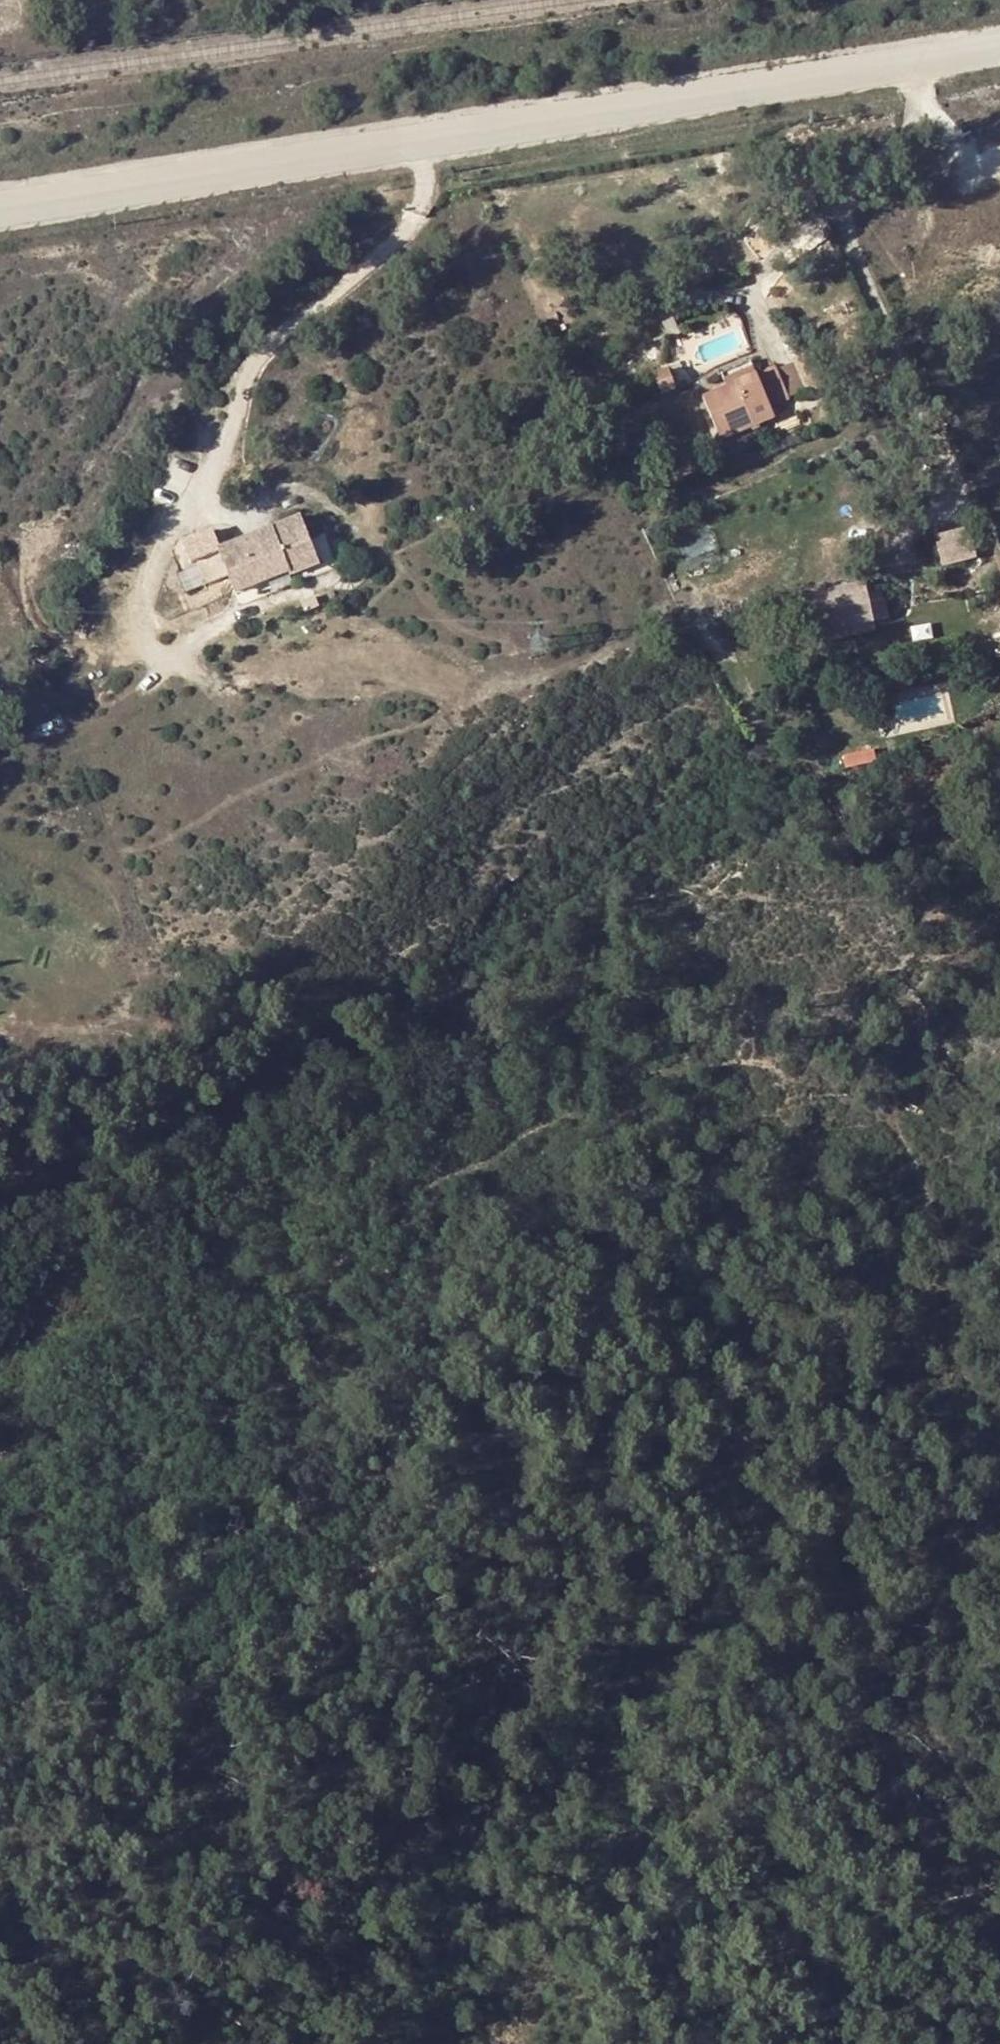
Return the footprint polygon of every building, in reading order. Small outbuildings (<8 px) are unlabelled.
[(726,384),(755,371),(749,359),(719,372),(726,384)] [(758,375),(755,371),(726,384),(702,396),(721,437),(773,413),(770,406),(786,398),(774,368),(758,375)] [(880,383),(894,379),(890,368),(877,371),(880,383)] [(294,516),(212,544),(207,529),(175,539),(184,564),(197,560),(205,581),(220,576),(226,595),(312,566),(294,516)] [(977,558),(970,529),(937,535),(943,565),(977,558)] [(848,624),(873,620),(863,579),(837,584),(823,592),(806,596),(807,600),(817,642),(851,636),(848,624)] [(851,636),(875,630),(873,620),(848,624),(851,636)]
